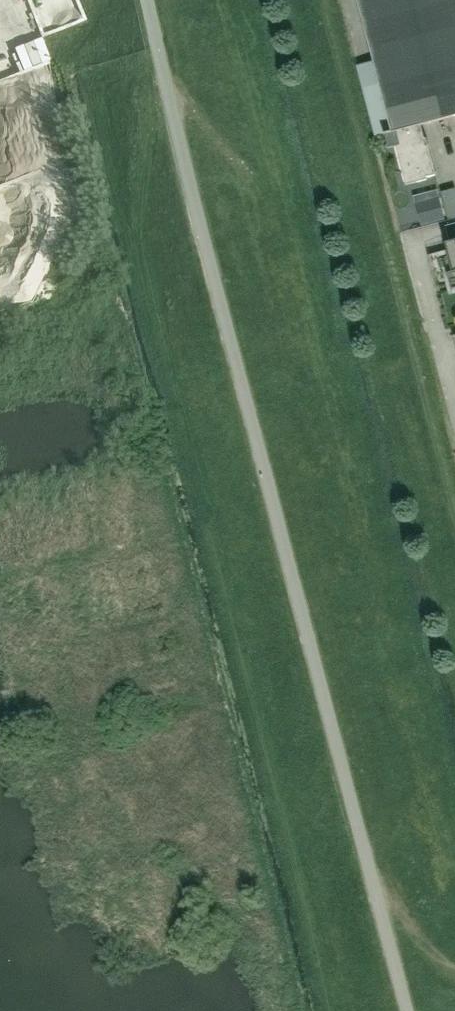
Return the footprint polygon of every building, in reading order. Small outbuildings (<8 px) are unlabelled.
[(404,183),(435,175),(425,138),(423,139),(420,125),(454,116),(454,0),(356,0),(404,183)] [(445,242),(444,242),(452,273),(448,274),(452,292),(454,292),(454,239),(445,242)]
